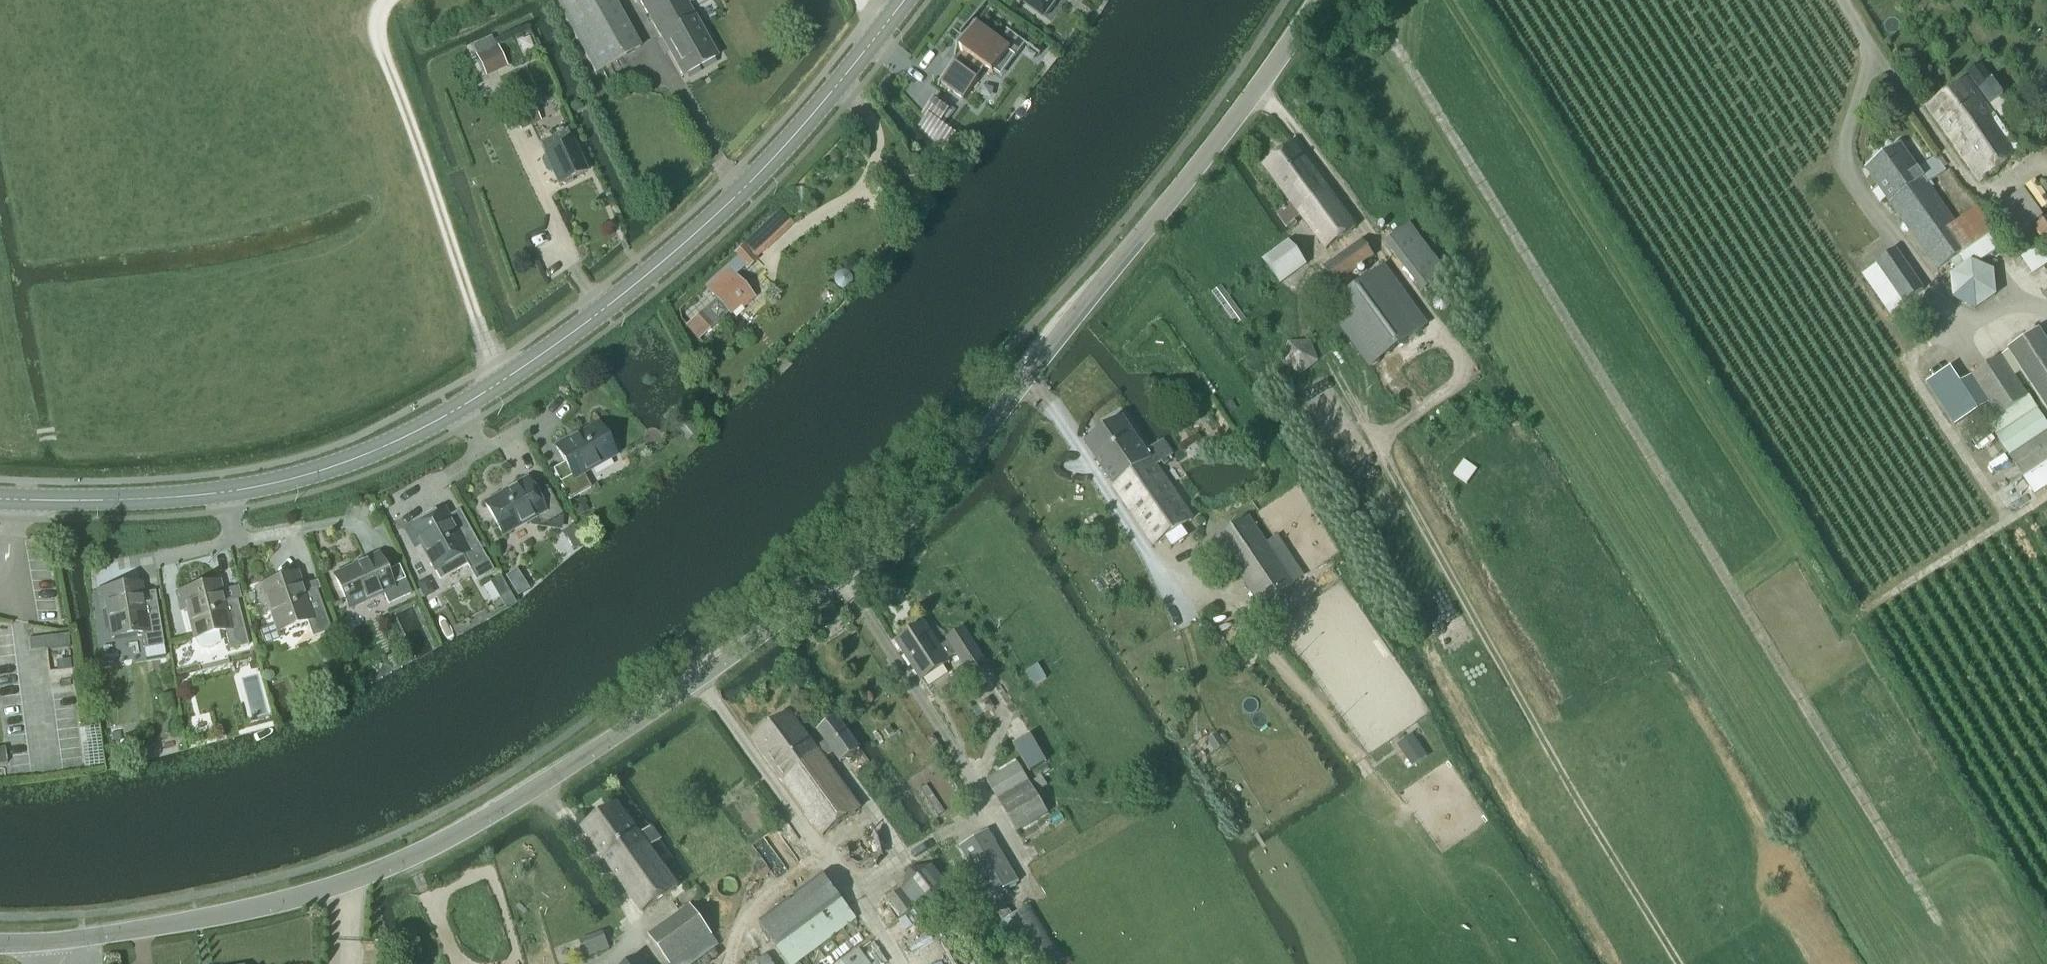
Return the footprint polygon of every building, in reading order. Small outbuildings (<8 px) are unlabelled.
[(595,74),(640,48),(613,0),(553,0),(595,74)] [(682,77),(717,57),(686,5),(695,0),(637,0),(682,77)] [(1024,0),(1022,2),(1043,17),(1055,0),(1024,0)] [(972,23),(987,3),(986,2),(960,37),(961,37),(965,40),(953,56),(954,57),(959,50),(964,54),(956,66),(955,65),(955,64),(954,63),(937,87),(938,87),(940,84),(963,100),(977,81),(975,79),(983,68),(992,74),(1008,53),(1015,58),(1025,44),(1007,30),(1006,31),(1007,33),(1000,43),(972,23)] [(2021,155),(2014,144),(2027,136),(2006,100),(2000,105),(1997,101),(2002,97),(1979,66),(1967,75),(1970,80),(1967,82),(1966,81),(1926,110),(1979,184),(2021,155)] [(585,173),(566,131),(539,144),(543,153),(545,157),(541,159),(540,163),(545,174),(549,176),(553,174),(558,186),(585,173)] [(1326,252),(1356,229),(1293,146),(1264,167),(1291,204),(1278,214),(1288,227),(1300,218),(1326,252)] [(1994,233),(1977,210),(1956,225),(1931,189),(1934,187),(1932,183),(1946,173),(1943,169),(1948,166),(1942,159),(1938,162),(1936,158),(1918,170),(1901,146),(1865,171),(1937,273),(1994,233)] [(2018,234),(2043,218),(2022,190),(1999,207),(2018,234)] [(780,212),(773,219),(783,229),(790,223),(780,212)] [(2034,228),(2046,248),(2046,220),(2034,228)] [(1426,291),(1447,275),(1409,226),(1388,241),(1426,291)] [(737,257),(705,286),(729,314),(740,305),(743,308),(753,298),(733,276),(744,267),(746,269),(756,260),(749,253),(756,246),(750,239),(734,254),(737,257)] [(1335,285),(1374,258),(1362,241),(1323,268),(1335,285)] [(1305,265),(1288,242),(1262,261),(1279,284),(1305,265)] [(1890,315),(1923,291),(1896,251),(1862,275),(1890,315)] [(1996,297),(1994,272),(1971,261),(1950,277),(1952,302),(1975,312),(1996,297)] [(1369,369),(1429,326),(1385,265),(1325,309),(1369,369)] [(2037,333),(2001,357),(2014,377),(2020,373),(2046,415),(2046,348),(2037,333)] [(1318,365),(1311,344),(1288,344),(1281,365),(1299,379),(1318,365)] [(2028,398),(2014,377),(2001,357),(1970,378),(1996,418),(2028,398)] [(2029,397),(2028,398),(1996,418),(1987,424),(2022,478),(2024,478),(2046,462),(2046,426),(2029,397)] [(1157,467),(1172,456),(1162,441),(1145,453),(1122,419),(1084,445),(1126,506),(1166,480),(1157,467)] [(582,474),(614,456),(597,426),(580,435),(580,434),(555,448),(564,464),(552,471),(569,501),(591,489),(582,474)] [(2046,484),(2046,462),(2024,478),(2034,493),(2046,484)] [(1193,520),(1166,480),(1126,506),(1154,547),(1193,520)] [(547,490),(535,497),(526,481),(502,494),(503,495),(485,505),(502,536),(535,518),(540,528),(562,516),(547,490)] [(577,517),(589,511),(582,498),(571,504),(577,517)] [(493,571),(466,524),(454,530),(443,511),(406,533),(414,547),(419,545),(439,580),(468,563),(477,579),(493,571)] [(1248,518),(1215,540),(1260,607),(1293,585),(1292,584),(1272,554),(1248,518)] [(1282,547),(1272,554),(1292,584),(1302,577),(1282,547)] [(399,567),(385,573),(377,556),(353,567),(353,568),(334,577),(349,609),(382,594),(388,605),(411,594),(399,567)] [(316,591),(304,595),(297,575),(256,589),(261,605),(267,603),(278,634),(307,624),(312,638),(331,631),(316,591)] [(218,635),(218,633),(224,632),(229,651),(248,647),(237,601),(224,604),(219,584),(176,594),(180,611),(186,609),(193,639),(195,639),(196,642),(197,644),(199,647),(203,649),(208,650),(212,649),(215,647),(217,643),(219,639),(218,635)] [(157,605),(143,607),(140,586),(97,593),(99,610),(106,609),(111,639),(141,634),(144,650),(164,647),(157,605)] [(949,643),(939,650),(923,626),(896,643),(921,682),(948,664),(947,662),(957,656),(967,672),(983,662),(963,632),(948,642),(949,643)] [(814,749),(789,715),(753,741),(782,781),(822,837),(858,810),(830,770),(859,749),(848,733),(836,717),(817,732),(824,742),(814,749)] [(1046,762),(1031,736),(1014,746),(1029,772),(1046,762)] [(1016,833),(1047,815),(1017,764),(986,782),(1016,833)] [(650,848),(660,841),(651,827),(639,835),(614,805),(581,827),(642,913),(679,887),(650,848)] [(1017,883),(995,847),(986,832),(959,848),(989,899),(1017,883)] [(945,884),(931,866),(909,869),(900,890),(900,891),(887,900),(902,918),(914,909),(938,907),(945,884)] [(823,875),(757,925),(786,963),(799,963),(811,954),(859,918),(855,913),(853,915),(823,875)] [(1064,960),(1031,904),(999,923),(1024,963),(1058,963),(1064,960)] [(712,936),(690,906),(648,937),(667,963),(674,963),(712,936)]
